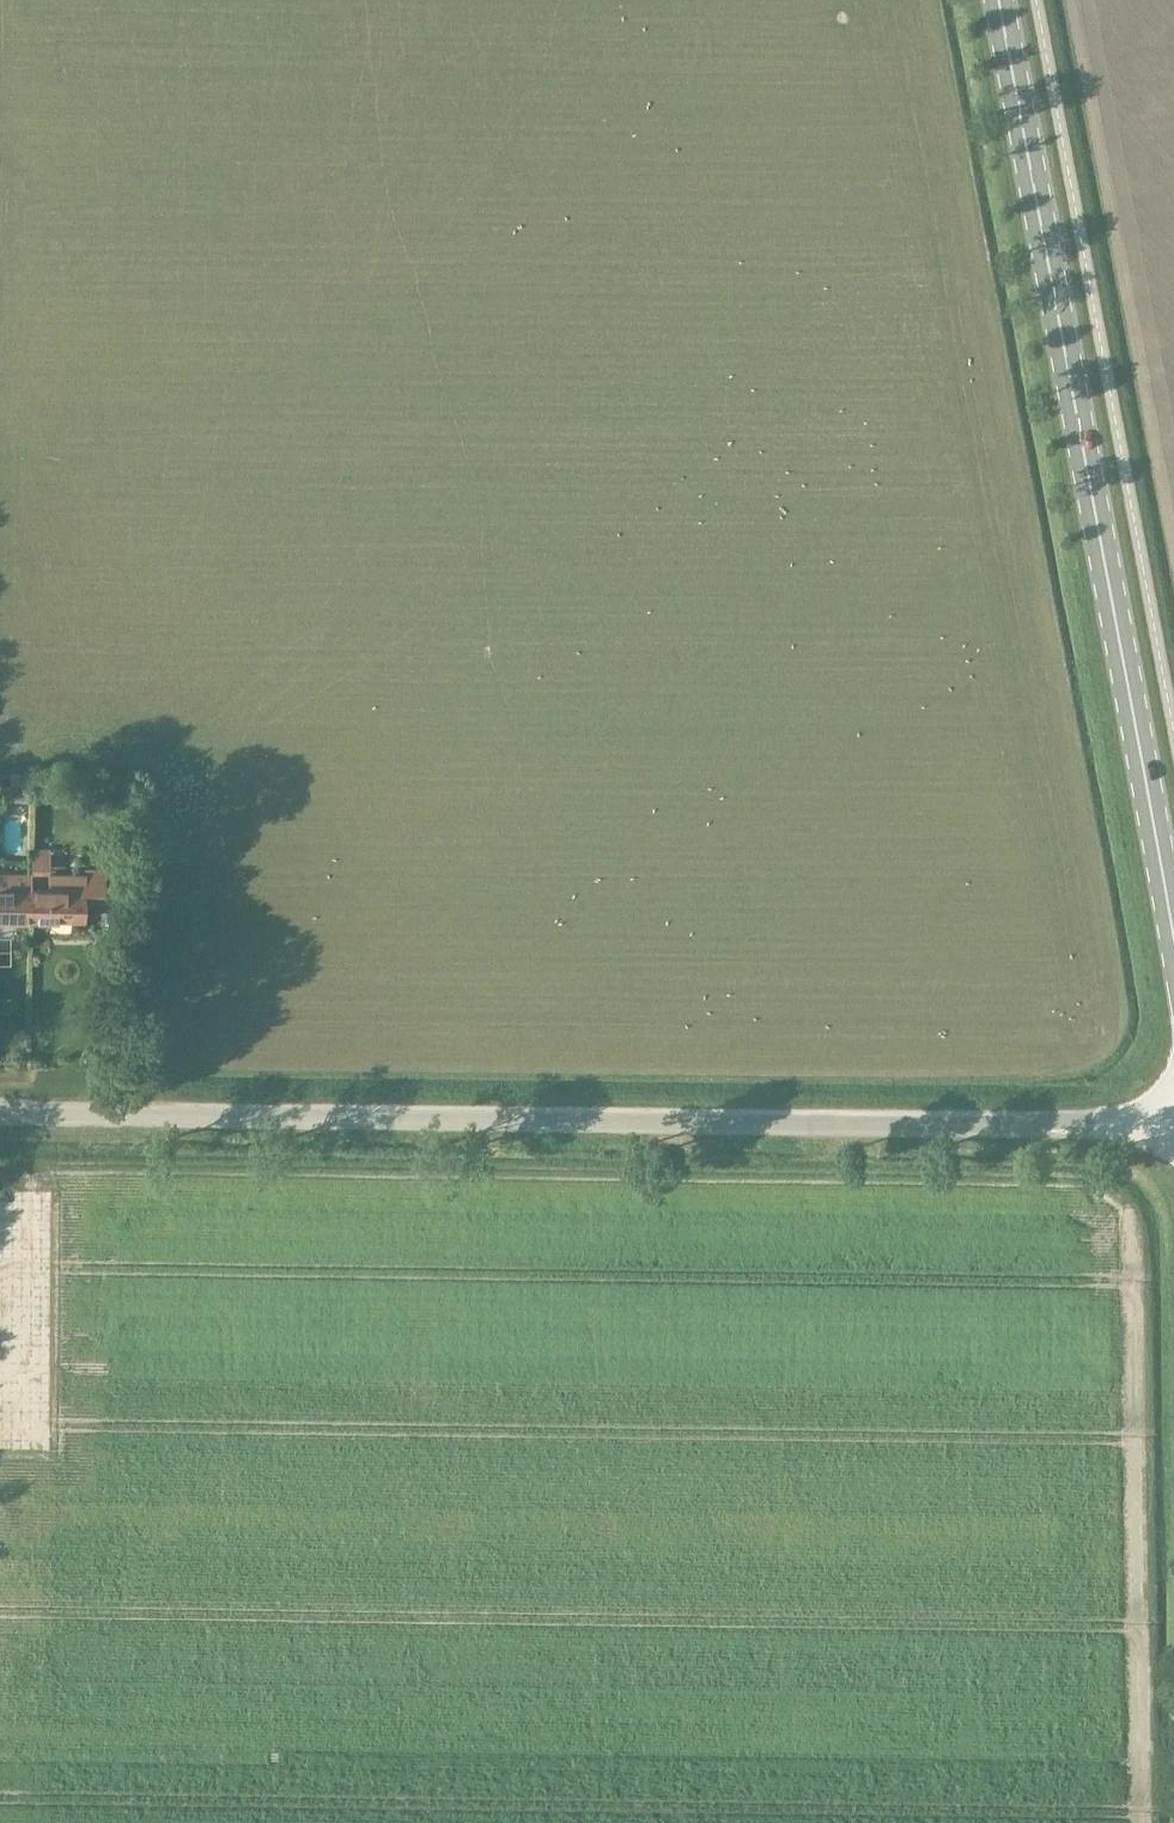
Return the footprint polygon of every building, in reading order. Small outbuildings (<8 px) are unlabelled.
[(27,787),(3,787),(3,806),(26,806),(27,787)] [(13,874),(13,919),(48,919),(49,874),(49,849),(31,849),(31,874),(13,874)] [(0,874),(0,919),(13,919),(13,874),(0,874)] [(105,902),(105,874),(49,874),(48,919),(85,920),(85,902),(105,902)]
